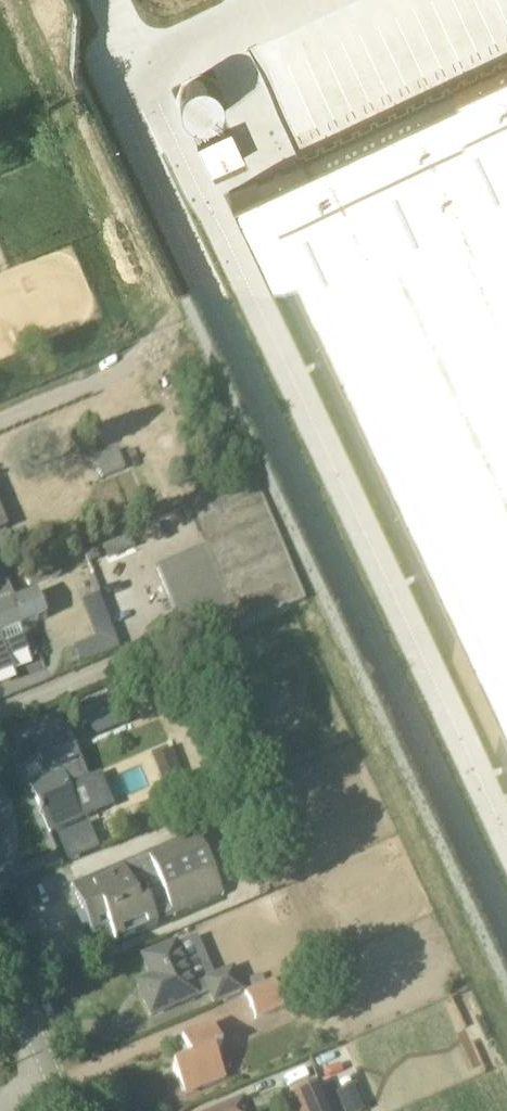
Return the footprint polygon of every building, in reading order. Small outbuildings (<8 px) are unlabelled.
[(231,191),(506,779),(506,61),(231,191)] [(198,146),(211,173),(244,158),(231,130),(198,146)] [(118,452),(94,462),(102,481),(126,471),(118,452)] [(255,480),(189,508),(206,547),(157,568),(185,633),(233,613),(240,630),(306,602),(255,480)] [(9,529),(0,507),(0,532),(9,529)] [(105,548),(109,560),(118,556),(113,544),(105,548)] [(89,564),(101,560),(97,548),(85,552),(89,564)] [(63,573),(57,561),(26,575),(31,587),(63,573)] [(0,589),(0,607),(5,605),(3,599),(11,596),(8,586),(0,589)] [(0,610),(0,664),(11,660),(2,637),(46,619),(37,595),(13,604),(0,610)] [(85,785),(66,739),(39,751),(50,779),(31,787),(40,809),(39,810),(42,815),(43,815),(51,833),(83,821),(71,791),(85,785)] [(121,824),(127,840),(147,832),(140,816),(121,824)] [(223,894),(197,832),(72,884),(93,935),(110,928),(116,942),(223,894)] [(270,921),(287,914),(278,892),(261,899),(270,921)] [(178,944),(164,950),(144,959),(152,978),(138,984),(151,1016),(199,996),(198,995),(208,991),(214,1005),(245,992),(235,968),(206,980),(204,976),(193,981),(178,944)] [(295,962),(283,967),(285,974),(298,969),(295,962)] [(274,981),(246,993),(257,1020),(286,1008),(274,981)] [(215,1053),(223,1049),(213,1026),(182,1039),(192,1060),(174,1068),(183,1091),(186,1097),(204,1090),(227,1080),(215,1053)] [(293,1095),(299,1110),(334,1110),(322,1083),(293,1095)] [(253,1102),(257,1110),(263,1110),(284,1102),(280,1091),(253,1102)] [(219,1110),(250,1110),(245,1100),(219,1110)]
